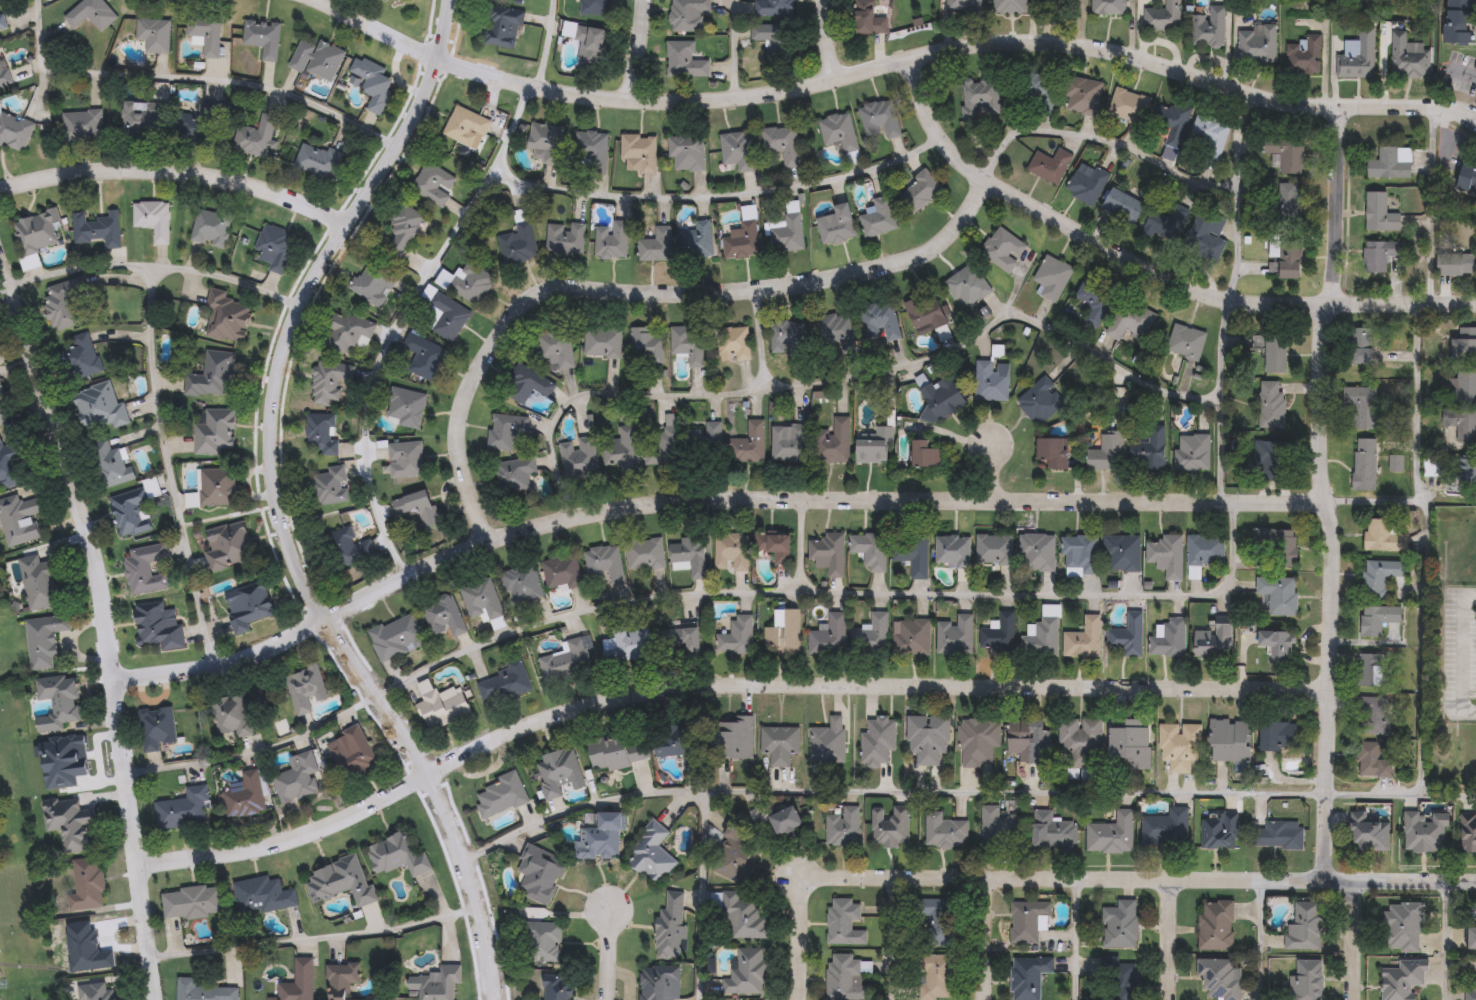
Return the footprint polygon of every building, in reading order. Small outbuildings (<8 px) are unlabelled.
[(63,17),(83,0),(102,0),(117,18),(100,33),(87,18),(74,30),(63,17)] [(582,16),(582,0),(612,0),(612,16),(582,16)] [(673,33),(672,0),(711,0),(711,12),(702,12),(702,32),(673,33)] [(768,1),(768,0),(794,0),(793,18),(756,17),(756,1),(768,1)] [(855,34),(856,0),(876,0),(876,18),(889,18),(889,35),(855,34)] [(949,12),(949,0),(986,0),(986,18),(971,18),(971,13),(949,12)] [(995,15),(995,0),(1029,0),(1029,15),(995,15)] [(1092,15),(1092,0),(1128,0),(1128,16),(1092,15)] [(1166,9),(1166,0),(1182,0),(1182,33),(1145,33),(1145,9),(1166,9)] [(1445,45),(1446,0),(1475,0),(1475,45),(1445,45)] [(487,45),(492,7),(524,11),(519,50),(487,45)] [(1227,8),(1225,48),(1192,47),(1194,16),(1211,17),(1211,7),(1227,8)] [(249,10),(248,45),(266,46),(266,61),(287,61),(289,19),(266,18),(267,10),(249,10)] [(0,13),(0,33),(10,31),(5,12),(0,13)] [(202,58),(203,44),(188,44),(189,14),(219,15),(218,59),(202,58)] [(170,20),(169,54),(145,53),(145,40),(136,40),(136,19),(170,20)] [(608,31),(602,66),(583,63),(587,44),(576,42),(579,26),(608,31)] [(752,42),(752,26),(795,26),(795,62),(768,62),(768,42),(752,42)] [(1264,31),(1264,26),(1278,26),(1277,64),(1240,63),(1240,31),(1264,31)] [(1338,78),(1338,58),(1346,58),(1346,41),(1361,41),(1361,29),(1376,29),(1375,79),(1338,78)] [(1394,33),(1408,33),(1408,44),(1428,44),(1428,78),(1393,78),(1394,33)] [(307,34),(293,62),(309,70),(316,64),(339,76),(353,48),(327,34),(323,42),(307,34)] [(1289,75),(1289,43),(1307,43),(1307,35),(1323,35),(1323,75),(1289,75)] [(697,42),(697,61),(711,61),(711,77),(669,77),(669,42),(697,42)] [(8,86),(0,88),(0,51),(1,51),(8,86)] [(362,55),(355,69),(370,77),(365,87),(378,94),(372,104),(387,112),(400,88),(395,85),(399,78),(389,73),(393,66),(371,55),(369,59),(362,55)] [(1051,113),(1021,105),(1031,72),(1060,81),(1051,113)] [(1065,112),(1071,77),(1104,82),(1099,117),(1065,112)] [(1000,81),(1001,118),(964,119),(963,82),(1000,81)] [(1109,116),(1117,89),(1151,99),(1143,126),(1109,116)] [(867,103),(876,134),(906,125),(897,94),(867,103)] [(462,98),(448,129),(481,143),(486,131),(494,131),(501,115),(462,98)] [(122,137),(122,102),(160,102),(161,137),(122,137)] [(215,102),(214,142),(178,141),(179,113),(200,114),(200,102),(215,102)] [(1159,105),(1174,110),(1176,103),(1194,108),(1181,152),(1166,147),(1171,129),(1154,124),(1159,105)] [(267,106),(262,124),(245,120),(239,146),(274,155),(276,146),(283,148),(285,138),(280,137),(286,110),(267,106)] [(824,114),(833,150),(867,142),(859,106),(824,114)] [(22,153),(0,144),(0,108),(35,122),(22,153)] [(62,113),(101,112),(102,140),(62,141),(62,113)] [(1232,123),(1223,161),(1189,152),(1199,114),(1232,123)] [(768,122),(774,158),(806,153),(800,117),(768,122)] [(545,164),(546,154),(529,151),(533,124),(568,130),(563,166),(545,164)] [(582,125),(580,161),(613,162),(615,126),(582,125)] [(726,130),(730,164),(765,160),(760,126),(726,130)] [(627,128),(626,166),(659,168),(661,130),(627,128)] [(676,129),(675,165),(713,167),(714,131),(676,129)] [(1305,176),(1282,175),(1283,155),(1266,154),(1266,140),(1305,140),(1305,176)] [(1045,144),(1035,163),(1062,178),(1078,149),(1066,142),(1060,153),(1045,144)] [(334,180),(294,169),(301,143),(341,154),(334,180)] [(1412,180),(1369,180),(1369,161),(1381,161),(1381,148),(1412,148),(1412,180)] [(414,181),(448,201),(454,191),(441,184),(445,178),(458,186),(465,173),(431,153),(414,181)] [(1071,186),(1096,201),(1115,168),(1103,161),(1101,165),(1088,157),(1071,186)] [(909,191),(920,205),(947,183),(931,163),(918,174),(923,179),(909,191)] [(1464,166),(1475,169),(1475,196),(1458,191),(1464,166)] [(1302,222),(1273,223),(1272,185),(1301,184),(1302,222)] [(1147,206),(1135,228),(1103,211),(1114,188),(1147,206)] [(866,213),(872,235),(906,227),(896,190),(879,194),(882,208),(866,213)] [(1402,232),(1368,232),(1368,193),(1388,193),(1388,214),(1402,214),(1402,232)] [(826,217),(829,236),(861,232),(857,197),(839,199),(841,215),(826,217)] [(133,202),(168,202),(168,245),(153,245),(153,227),(133,227),(133,202)] [(385,251),(394,234),(386,230),(400,203),(425,217),(402,260),(385,251)] [(775,228),(779,252),(820,245),(813,205),(792,208),(795,225),(775,228)] [(1154,211),(1171,220),(1179,206),(1192,212),(1174,247),(1144,232),(1154,211)] [(23,254),(13,221),(57,208),(60,221),(53,223),(58,244),(23,254)] [(225,249),(190,241),(197,209),(232,216),(225,249)] [(72,213),(86,213),(86,219),(107,218),(106,211),(118,210),(120,248),(105,249),(104,241),(74,243),(72,213)] [(1186,251),(1202,210),(1216,216),(1209,235),(1229,243),(1220,264),(1186,251)] [(505,233),(511,257),(548,248),(538,211),(519,216),(522,228),(505,233)] [(602,221),(598,253),(630,257),(635,213),(619,211),(620,223),(602,221)] [(688,225),(690,255),(719,252),(715,212),(698,213),(699,224),(688,225)] [(728,234),(730,252),(766,249),(763,215),(746,217),(747,222),(735,223),(736,233),(728,234)] [(552,217),(548,248),(589,252),(592,221),(552,217)] [(640,235),(639,260),(681,261),(682,217),(663,217),(663,236),(640,235)] [(268,271),(273,257),(255,251),(263,224),(296,234),(283,275),(268,271)] [(1019,262),(1020,262),(1009,276),(980,254),(1002,227),(1029,249),(1019,262)] [(1270,261),(1270,240),(1303,241),(1302,280),(1280,280),(1280,272),(1275,272),(1275,261),(1270,261)] [(1366,242),(1404,242),(1404,257),(1388,257),(1388,276),(1366,276),(1366,242)] [(1438,254),(1475,254),(1475,276),(1438,276),(1438,254)] [(1040,296),(1044,286),(1036,282),(1046,256),(1075,268),(1059,304),(1040,296)] [(352,290),(372,261),(395,277),(384,294),(389,298),(381,310),(352,290)] [(436,283),(444,271),(457,278),(467,262),(496,279),(478,308),(436,283)] [(946,284),(973,264),(993,292),(966,312),(946,284)] [(90,322),(56,333),(54,333),(45,304),(48,304),(45,296),(49,294),(47,288),(83,276),(86,288),(80,290),(90,322)] [(1117,291),(1102,330),(1085,323),(1092,305),(1078,299),(1086,279),(1117,291)] [(473,313),(455,344),(432,331),(443,311),(422,299),(430,287),(473,313)] [(212,291),(252,300),(242,344),(202,335),(212,291)] [(917,332),(906,307),(936,295),(948,325),(935,331),(933,326),(917,332)] [(1146,341),(1127,331),(1121,343),(1107,335),(1125,299),(1159,315),(1146,341)] [(885,328),(868,331),(864,308),(894,302),(901,340),(888,343),(885,328)] [(339,311),(377,326),(367,351),(352,346),(348,356),(325,347),(339,311)] [(853,317),(853,345),(822,345),(822,317),(853,317)] [(806,323),(806,359),(791,359),(791,355),(773,355),(773,323),(806,323)] [(1200,362),(1167,353),(1175,324),(1208,333),(1200,362)] [(672,355),(672,327),(693,327),(693,335),(705,335),(705,368),(691,368),(691,355),(672,355)] [(720,363),(719,329),(750,328),(752,362),(720,363)] [(1373,365),(1351,365),(1351,328),(1373,328),(1373,365)] [(1453,328),(1475,328),(1475,360),(1453,360),(1453,328)] [(560,371),(559,363),(545,366),(539,335),(569,329),(576,368),(560,371)] [(623,359),(587,359),(587,329),(623,329),(623,359)] [(632,329),(654,329),(654,339),(665,339),(665,363),(632,363),(632,329)] [(90,331),(101,372),(76,379),(65,338),(90,331)] [(1286,334),(1286,373),(1261,374),(1261,350),(1266,350),(1265,334),(1286,334)] [(449,350),(436,383),(409,373),(417,354),(404,349),(410,335),(449,350)] [(184,394),(186,374),(203,376),(206,349),(232,352),(227,399),(184,394)] [(1010,402),(977,402),(977,363),(1010,363),(1010,402)] [(343,405),(314,405),(314,365),(343,366),(343,405)] [(504,394),(520,365),(558,385),(550,399),(534,391),(526,406),(504,394)] [(1452,372),(1475,372),(1475,404),(1452,404),(1452,372)] [(968,407),(930,428),(923,415),(931,411),(921,392),(951,376),(968,407)] [(1068,400),(1040,427),(1017,404),(1045,377),(1068,400)] [(71,394),(112,380),(125,420),(85,434),(71,394)] [(1261,428),(1261,382),(1282,382),(1282,428),(1261,428)] [(1352,405),(1343,405),(1344,387),(1378,388),(1378,429),(1352,429),(1352,405)] [(421,430),(386,422),(394,388),(428,396),(421,430)] [(1446,410),(1475,411),(1475,442),(1459,442),(1459,426),(1446,425),(1446,410)] [(220,455),(195,455),(194,411),(233,411),(234,449),(220,450),(220,455)] [(734,435),(735,459),(773,458),(772,412),(755,413),(756,434),(734,435)] [(822,424),(822,459),(854,459),(854,412),(842,412),(842,433),(835,433),(835,424),(822,424)] [(337,415),(337,440),(340,440),(340,457),(323,457),(323,449),(307,449),(307,415),(337,415)] [(514,452),(491,450),(494,415),(530,418),(529,434),(515,433),(514,452)] [(647,466),(647,448),(657,448),(657,436),(667,436),(666,415),(680,415),(682,465),(647,466)] [(777,419),(776,457),(813,459),(814,416),(798,416),(798,434),(791,434),(791,419),(777,419)] [(692,461),(692,423),(723,423),(723,461),(692,461)] [(636,425),(640,468),(607,471),(605,448),(613,447),(612,442),(622,441),(620,426),(636,425)] [(1166,427),(1166,470),(1136,470),(1136,443),(1152,443),(1152,427),(1166,427)] [(858,464),(858,439),(876,439),(876,429),(892,429),(892,464),(858,464)] [(1125,432),(1125,471),(1090,471),(1090,432),(1125,432)] [(1211,436),(1211,471),(1180,471),(1180,436),(1211,436)] [(1375,490),(1353,490),(1354,438),(1376,439),(1375,490)] [(1068,439),(1068,471),(1049,471),(1049,461),(1040,461),(1040,439),(1068,439)] [(107,488),(92,446),(108,440),(112,450),(120,447),(127,466),(130,465),(135,478),(107,488)] [(579,443),(590,440),(599,473),(572,480),(564,454),(581,450),(579,443)] [(914,469),(914,441),(931,441),(931,449),(943,449),(943,469),(914,469)] [(1256,442),(1281,442),(1281,478),(1256,478),(1256,442)] [(423,443),(425,477),(392,479),(390,445),(423,443)] [(1459,454),(1475,454),(1475,489),(1459,489),(1459,454)] [(1390,472),(1390,456),(1404,456),(1404,472),(1390,472)] [(501,493),(495,464),(533,457),(537,473),(528,475),(530,487),(501,493)] [(1438,458),(1438,475),(1426,475),(1426,458),(1438,458)] [(314,506),(311,474),(327,473),(326,467),(343,465),(345,490),(348,490),(349,502),(314,506)] [(198,490),(198,469),(234,469),(235,490),(230,490),(230,505),(185,506),(185,490),(198,490)] [(143,487),(156,528),(121,539),(108,499),(143,487)] [(396,499),(429,489),(441,531),(427,535),(421,513),(401,518),(396,499)] [(1365,551),(1365,519),(1392,519),(1392,534),(1407,534),(1407,552),(1365,551)] [(255,557),(210,572),(199,540),(244,525),(255,557)] [(370,539),(376,556),(338,569),(326,534),(349,526),(355,544),(370,539)] [(1295,567),(1272,567),(1272,553),(1253,553),(1253,529),(1296,530),(1295,567)] [(828,560),(809,560),(809,540),(823,540),(823,533),(843,533),(843,578),(828,578),(828,560)] [(749,571),(715,572),(714,534),(749,534),(749,571)] [(756,553),(756,534),(790,534),(790,565),(774,565),(774,553),(756,553)] [(866,573),(866,553),(850,554),(850,534),(886,534),(887,573),(866,573)] [(927,580),(911,580),(911,561),(893,561),(893,535),(928,536),(927,580)] [(1013,565),(975,565),(975,535),(1013,535),(1013,565)] [(1055,535),(1055,571),(1019,571),(1019,535),(1055,535)] [(1140,535),(1140,572),(1104,572),(1104,535),(1140,535)] [(1181,535),(1181,581),(1165,581),(1165,562),(1147,562),(1147,543),(1162,543),(1162,535),(1181,535)] [(1200,579),(1188,580),(1187,535),(1224,535),(1224,565),(1200,566),(1200,579)] [(1097,536),(1097,573),(1063,573),(1063,536),(1097,536)] [(706,579),(690,579),(690,564),(671,564),(670,544),(680,544),(680,538),(705,537),(706,579)] [(936,537),(969,537),(969,569),(955,569),(955,565),(936,565),(936,537)] [(629,571),(627,541),(662,539),(664,569),(629,571)] [(131,595),(123,551),(165,543),(168,561),(152,564),(153,574),(166,572),(169,588),(131,595)] [(625,582),(610,585),(608,577),(590,581),(583,551),(617,544),(625,582)] [(16,560),(39,553),(41,561),(50,559),(62,603),(30,612),(16,560)] [(541,562),(575,554),(583,587),(567,590),(566,586),(547,590),(541,562)] [(1386,577),(1385,599),(1363,599),(1364,561),(1406,562),(1405,577),(1386,577)] [(510,608),(501,573),(534,565),(543,599),(510,608)] [(491,578),(503,617),(474,627),(461,587),(491,578)] [(1296,616),(1270,616),(1270,594),(1257,594),(1257,578),(1297,579),(1296,616)] [(250,631),(234,635),(224,597),(267,586),(275,616),(248,623),(250,631)] [(467,632),(453,638),(449,630),(432,636),(420,607),(451,594),(467,632)] [(159,643),(139,646),(133,605),(163,600),(167,627),(182,625),(185,648),(161,652),(159,643)] [(868,612),(887,613),(887,651),(853,651),(853,629),(869,629),(869,622),(853,622),(854,602),(868,602),(868,612)] [(1058,606),(1057,656),(1022,655),(1022,636),(1034,636),(1034,623),(1041,623),(1042,606),(1058,606)] [(1361,637),(1361,607),(1400,607),(1400,624),(1381,624),(1381,637),(1361,637)] [(799,654),(764,654),(764,627),(775,627),(775,609),(799,609),(799,654)] [(381,663),(367,631),(413,612),(426,645),(381,663)] [(1013,612),(1012,654),(980,653),(980,628),(999,629),(999,612),(1013,612)] [(808,655),(808,631),(828,631),(828,613),(846,613),(846,655),(808,655)] [(1107,630),(1127,630),(1127,613),(1142,613),(1141,657),(1123,657),(1123,649),(1107,648),(1107,630)] [(30,671),(25,619),(69,614),(70,631),(54,633),(57,668),(30,671)] [(937,653),(937,621),(953,621),(953,615),(972,615),(972,653),(937,653)] [(1100,615),(1100,657),(1063,657),(1063,633),(1084,633),(1084,615),(1100,615)] [(752,654),(717,654),(717,635),(731,635),(731,616),(752,616),(752,654)] [(1149,636),(1157,636),(1157,626),(1168,626),(1168,619),(1186,619),(1186,656),(1149,656),(1149,636)] [(894,621),(929,621),(929,655),(894,655),(894,621)] [(1194,657),(1194,630),(1216,630),(1216,622),(1231,622),(1231,657),(1194,657)] [(651,656),(613,661),(610,630),(647,625),(651,656)] [(698,629),(698,653),(662,653),(662,629),(698,629)] [(1292,631),(1291,664),(1271,663),(1271,647),(1258,647),(1259,631),(1292,631)] [(566,641),(585,636),(594,670),(545,682),(539,659),(569,651),(566,641)] [(1359,654),(1384,654),(1384,686),(1359,686),(1359,654)] [(477,682),(507,673),(504,665),(521,659),(531,691),(485,706),(477,682)] [(295,716),(282,675),(317,664),(328,698),(309,704),(311,711),(295,716)] [(35,679),(76,675),(78,699),(77,699),(79,721),(63,722),(64,731),(37,733),(36,716),(52,714),(51,699),(37,700),(35,679)] [(415,704),(425,699),(418,685),(429,680),(435,692),(456,681),(471,712),(429,732),(415,704)] [(252,734),(237,737),(236,733),(218,736),(211,701),(244,694),(252,734)] [(1389,698),(1389,734),(1358,734),(1358,698),(1389,698)] [(143,753),(139,710),(173,707),(176,742),(159,744),(160,752),(143,753)] [(810,728),(829,728),(829,716),(844,716),(844,763),(810,763),(810,728)] [(917,753),(907,753),(907,716),(949,717),(949,754),(940,754),(939,766),(916,765),(917,753)] [(895,751),(889,751),(889,766),(861,766),(861,732),(867,732),(867,717),(895,718),(895,751)] [(753,718),(753,758),(714,758),(714,718),(753,718)] [(1008,753),(1008,718),(1042,718),(1042,763),(1019,763),(1019,753),(1008,753)] [(1000,719),(1000,747),(993,747),(993,767),(959,767),(959,719),(1000,719)] [(1102,719),(1102,767),(1060,767),(1060,719),(1102,719)] [(1210,719),(1250,720),(1249,761),(1209,761),(1210,719)] [(1260,750),(1260,722),(1297,722),(1297,750),(1260,750)] [(699,769),(684,770),(683,754),(654,756),(652,726),(696,723),(699,769)] [(1159,760),(1159,724),(1200,724),(1200,760),(1190,760),(1190,773),(1169,773),(1169,760),(1159,760)] [(379,763),(347,780),(327,744),(359,726),(379,763)] [(761,754),(761,726),(799,726),(799,754),(790,754),(790,767),(769,767),(769,754),(761,754)] [(1109,727),(1149,726),(1150,769),(1110,769),(1109,727)] [(647,762),(593,773),(588,744),(624,737),(626,744),(643,741),(647,762)] [(1393,776),(1358,776),(1358,742),(1379,742),(1379,759),(1393,759),(1393,776)] [(572,747),(583,783),(560,790),(562,796),(546,801),(533,758),(572,747)] [(280,803),(271,775),(300,766),(296,755),(317,748),(330,787),(280,803)] [(242,771),(262,769),(266,813),(224,816),(222,789),(244,788),(242,771)] [(483,819),(472,789),(517,772),(528,802),(483,819)] [(204,784),(209,822),(158,829),(154,799),(185,795),(184,787),(204,784)] [(46,831),(43,802),(79,798),(80,810),(93,808),(94,825),(87,826),(90,850),(64,852),(62,829),(46,831)] [(777,836),(770,818),(757,824),(752,810),(767,805),(769,812),(794,803),(802,826),(777,836)] [(859,806),(859,845),(826,845),(826,815),(843,815),(843,806),(859,806)] [(981,806),(999,806),(999,815),(1019,815),(1019,842),(981,842),(981,806)] [(1186,844),(1141,844),(1141,816),(1168,816),(1168,807),(1187,807),(1186,844)] [(872,808),(909,808),(909,846),(872,846),(872,808)] [(1086,823),(1116,823),(1116,809),(1132,809),(1132,852),(1086,852),(1086,823)] [(1076,821),(1076,848),(1033,848),(1033,810),(1052,810),(1052,821),(1076,821)] [(926,847),(926,811),(943,811),(943,820),(968,820),(968,847),(926,847)] [(1388,850),(1351,850),(1351,811),(1372,811),(1372,820),(1388,820),(1388,850)] [(1403,812),(1447,811),(1447,851),(1404,851),(1403,812)] [(620,812),(619,859),(575,858),(576,827),(597,828),(598,812),(620,812)] [(1237,813),(1237,849),(1201,848),(1201,819),(1221,819),(1221,813),(1237,813)] [(1462,815),(1475,815),(1475,850),(1461,850),(1462,815)] [(677,861),(658,886),(629,863),(635,855),(629,850),(653,819),(669,831),(658,846),(677,861)] [(1302,848),(1252,847),(1252,828),(1265,828),(1265,821),(1302,822),(1302,848)] [(753,845),(737,881),(710,869),(731,822),(747,829),(742,840),(753,845)] [(424,850),(432,870),(411,877),(406,864),(376,875),(366,846),(406,831),(415,854),(424,850)] [(550,906),(518,894),(525,875),(517,871),(527,845),(566,859),(550,906)] [(367,885),(372,883),(378,900),(357,907),(351,890),(314,902),(304,872),(357,854),(367,885)] [(72,859),(99,857),(103,907),(68,910),(67,893),(74,892),(72,859)] [(298,906),(240,916),(233,881),(268,875),(269,880),(279,878),(281,890),(295,888),(298,906)] [(164,918),(162,890),(220,885),(222,914),(164,918)] [(725,891),(739,890),(739,901),(764,900),(766,938),(727,940),(725,891)] [(684,891),(682,959),(655,958),(656,910),(666,910),(666,891),(684,891)] [(827,944),(827,898),(852,898),(852,903),(860,903),(860,920),(852,920),(852,928),(867,929),(867,944),(827,944)] [(950,899),(950,945),(928,945),(928,917),(920,917),(920,899),(950,899)] [(1102,948),(1102,907),(1117,907),(1117,899),(1137,899),(1137,948),(1102,948)] [(1233,901),(1233,949),(1198,949),(1198,901),(1233,901)] [(1320,949),(1285,949),(1286,901),(1321,901),(1320,949)] [(1011,943),(1011,902),(1051,902),(1051,916),(1038,916),(1038,944),(1011,943)] [(1383,902),(1421,902),(1420,950),(1383,950),(1383,902)] [(73,971),(68,923),(93,920),(96,951),(111,949),(113,967),(73,971)] [(560,961),(525,961),(526,922),(561,923),(560,961)] [(1468,927),(1475,927),(1475,948),(1468,948),(1468,927)] [(722,994),(722,979),(734,979),(734,948),(764,949),(764,994),(722,994)] [(865,974),(864,999),(826,999),(827,954),(852,954),(852,961),(871,961),(871,974),(865,974)] [(918,999),(918,955),(951,955),(951,999),(918,999)] [(312,957),(312,999),(267,999),(267,998),(278,998),(278,983),(294,983),(294,957),(312,957)] [(1051,957),(1051,974),(1040,974),(1040,999),(1011,999),(1011,957),(1051,957)] [(1135,963),(1135,999),(1105,999),(1105,957),(1118,957),(1118,963),(1135,963)] [(1240,959),(1240,999),(1204,999),(1205,977),(1197,977),(1197,959),(1240,959)] [(1322,959),(1323,999),(1286,999),(1286,974),(1296,974),(1296,959),(1322,959)] [(386,997),(386,999),(327,999),(326,963),(359,962),(360,984),(351,984),(351,998),(386,997)] [(1414,985),(1414,999),(1381,999),(1382,962),(1425,963),(1425,985),(1414,985)] [(453,982),(453,999),(419,999),(419,991),(407,991),(407,975),(440,976),(440,965),(459,965),(459,982),(453,982)] [(678,965),(678,999),(640,999),(641,965),(678,965)] [(572,976),(571,999),(543,999),(543,976),(572,976)] [(237,987),(237,999),(176,999),(177,977),(196,977),(196,987),(237,987)] [(1474,977),(1475,977),(1475,999),(1465,999),(1465,991),(1474,991),(1474,977)] [(108,988),(110,999),(78,999),(76,985),(93,982),(94,991),(108,988)]
